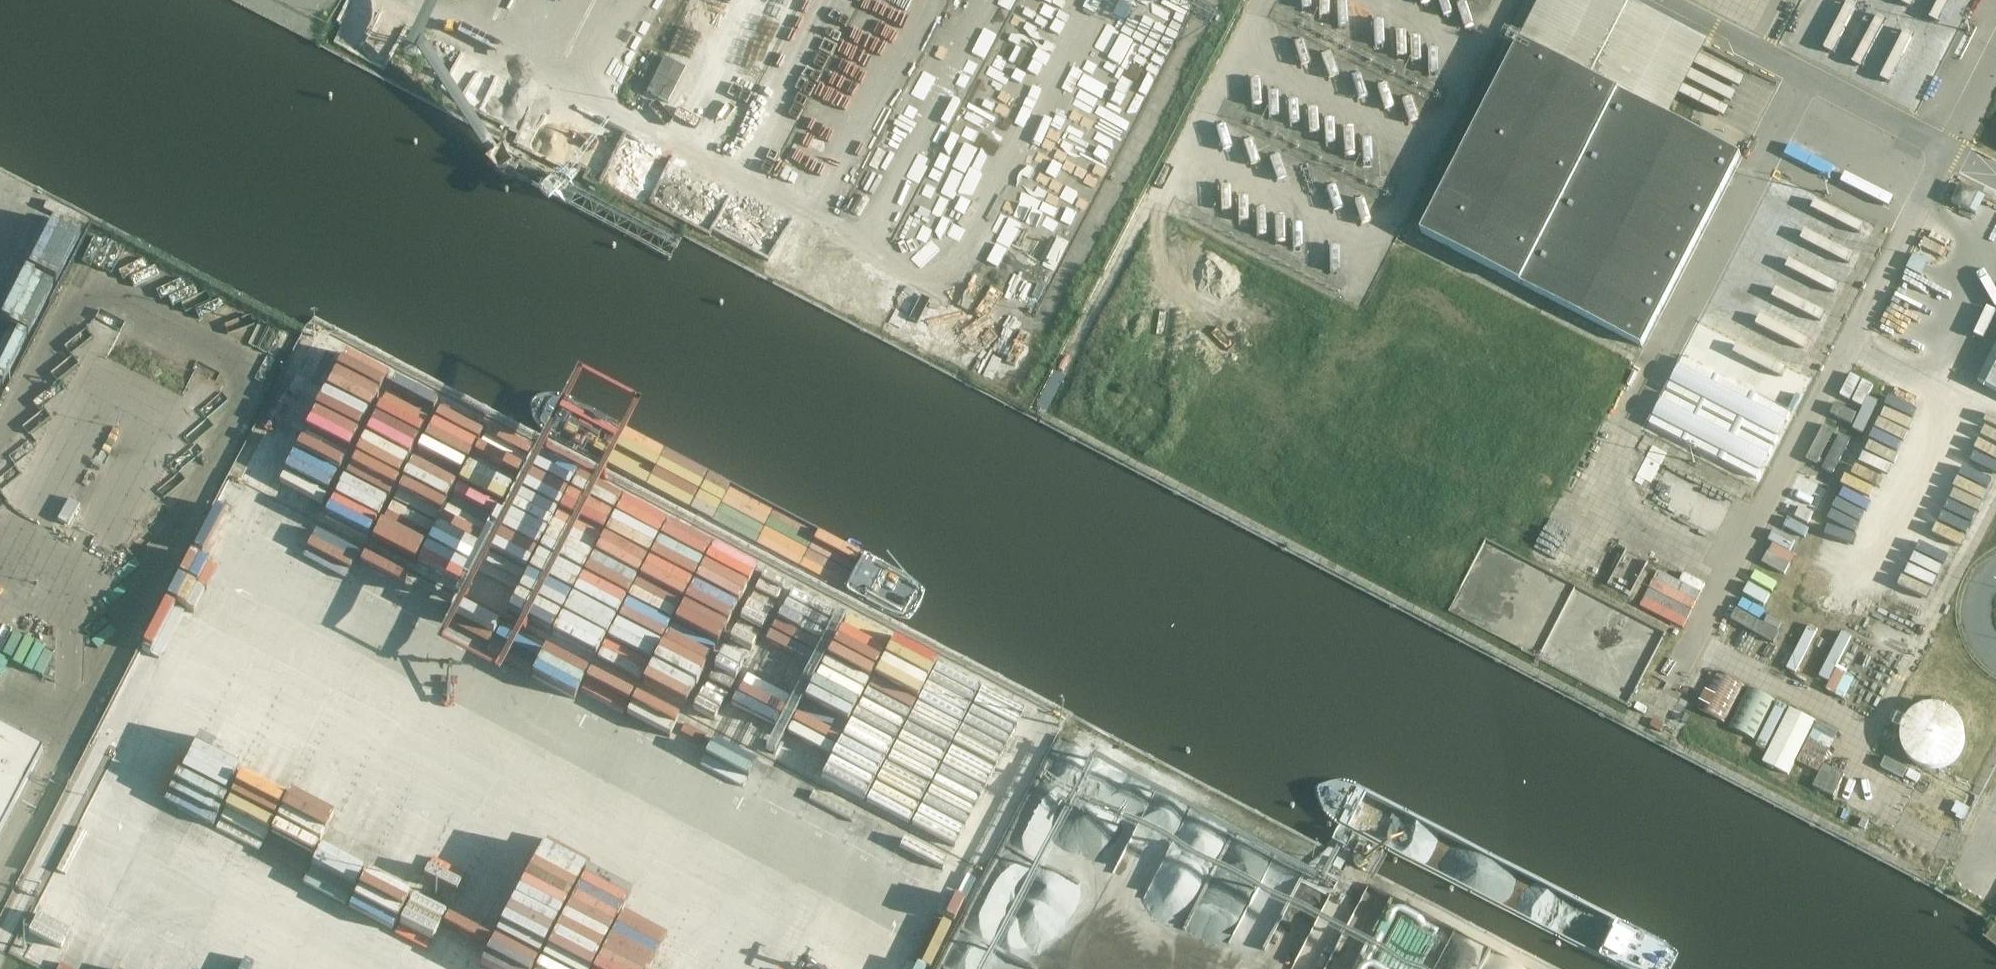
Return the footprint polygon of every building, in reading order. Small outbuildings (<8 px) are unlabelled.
[(1638,348),(1738,157),(1661,117),(1698,46),(1609,0),(1540,0),(1418,234),(1638,348)] [(963,112),(965,80),(938,68),(927,67),(906,112),(905,121),(898,135),(904,138),(903,153),(900,159),(899,169),(889,169),(888,186),(897,187),(922,199),(963,112)] [(1870,171),(1874,162),(1858,155),(1854,164),(1870,171)] [(76,240),(67,268),(83,273),(93,245),(76,240)] [(65,514),(76,520),(98,477),(87,471),(65,514)] [(1803,564),(1810,553),(1788,540),(1781,551),(1803,564)] [(1661,593),(1706,611),(1719,580),(1674,562),(1661,593)] [(1697,709),(1725,724),(1745,686),(1717,671),(1697,709)] [(1728,727),(1756,741),(1776,702),(1748,688),(1728,727)] [(1902,749),(1904,754),(1907,758),(1911,762),(1914,765),(1915,766),(1920,768),(1925,770),(1930,771),(1936,771),(1941,770),(1947,769),(1951,766),(1956,763),(1959,759),(1963,754),(1965,749),(1966,744),(1967,739),(1966,733),(1965,728),(1963,723),(1960,718),(1956,714),(1952,711),(1947,708),(1942,706),(1937,705),(1931,705),(1926,706),(1920,708),(1916,710),(1911,714),(1907,718),(1904,722),(1902,727),(1901,732),(1900,738),(1901,743),(1902,749)] [(1763,762),(1789,776),(1817,722),(1791,709),(1763,762)] [(40,750),(0,729),(0,828),(40,750)] [(749,951),(787,968),(922,968),(928,956),(971,954),(971,964),(951,964),(948,968),(977,968),(990,942),(971,922),(1000,935),(984,968),(1049,968),(1052,962),(1014,945),(1044,880),(1025,881),(1015,901),(1006,901),(1008,897),(1001,889),(1008,883),(1001,880),(1005,876),(1001,773),(940,745),(916,797),(838,761),(749,951)] [(1811,787),(1830,796),(1840,775),(1821,766),(1811,787)] [(1151,839),(1170,837),(1168,823),(1149,825),(1151,839)] [(1308,944),(1331,899),(1191,826),(1185,838),(1233,863),(1209,909),(1246,928),(1244,932),(1267,944),(1275,927),(1308,944)]
